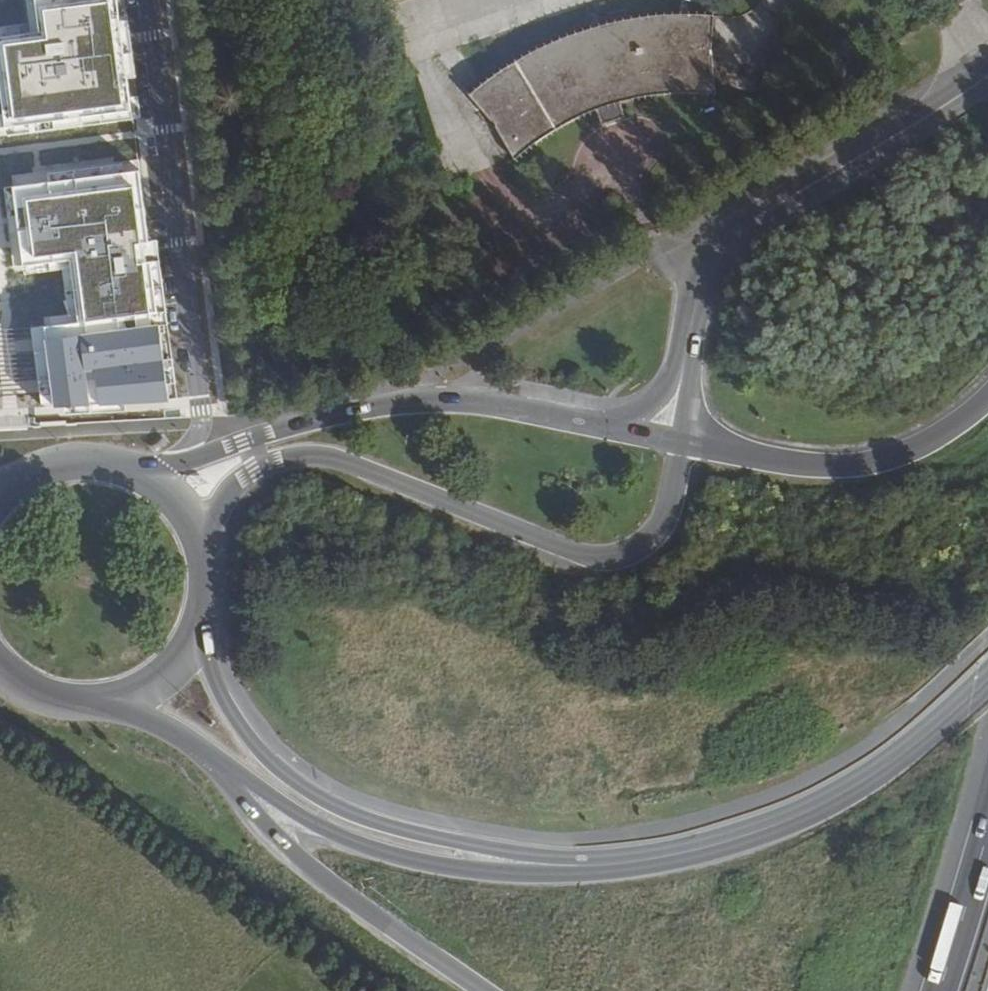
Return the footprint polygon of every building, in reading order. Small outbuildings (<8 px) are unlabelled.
[(133,113),(129,78),(137,77),(129,20),(121,20),(119,0),(37,0),(41,34),(0,39),(0,79),(6,129),(7,137),(134,120),(133,113)] [(543,138),(597,110),(602,109),(620,103),(653,95),(714,93),(712,57),(710,57),(714,16),(666,16),(591,30),(554,44),(470,95),(477,103),(490,119),(492,118),(515,159),(543,138)] [(603,125),(624,118),(620,103),(602,109),(597,110),(603,125)] [(42,409),(169,393),(177,392),(158,240),(149,241),(141,171),(14,188),(24,268),(63,263),(71,325),(32,330),(42,409)]
